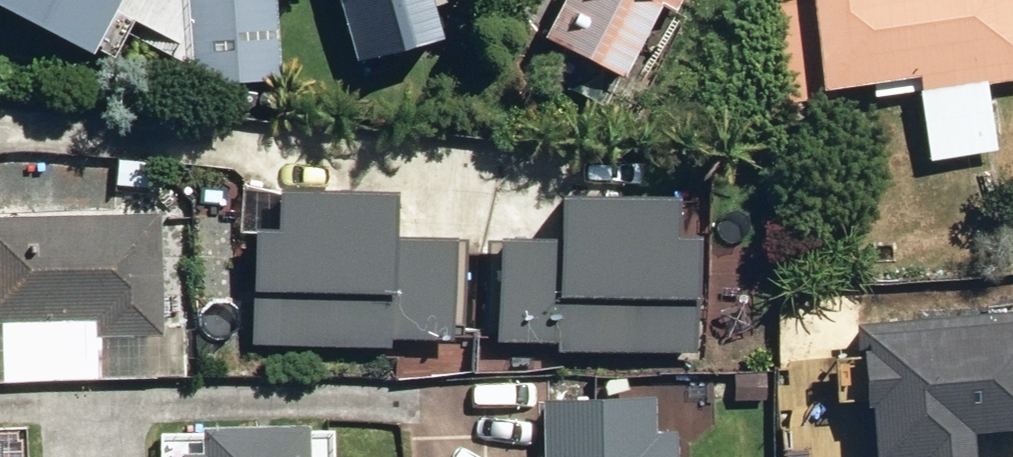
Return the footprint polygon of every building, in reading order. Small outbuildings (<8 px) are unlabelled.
[(130,10),(135,0),(111,0),(130,10)] [(205,81),(293,76),(289,0),(200,0),(205,81)] [(370,54),(467,27),(459,0),(355,0),(370,54)] [(563,29),(641,71),(680,0),(578,0),(563,29)] [(838,83),(930,71),(941,157),(1007,148),(998,79),(1012,77),(1012,0),(829,0),(838,83)] [(273,219),(262,339),(405,343),(405,334),(469,336),(476,226),(417,226),(422,177),(300,178),(297,220),(273,219)] [(521,228),(511,335),(569,337),(568,347),(706,350),(712,291),(716,291),(721,227),(698,227),(701,185),(586,182),(581,230),(521,228)] [(0,210),(0,319),(12,319),(11,380),(196,375),(195,297),(176,297),(175,206),(0,210)] [(870,316),(871,349),(854,349),(856,391),(873,390),(876,456),(976,456),(995,456),(992,423),(1012,421),(1012,306),(870,316)] [(686,428),(668,428),(667,390),(552,393),(554,448),(545,456),(691,456),(686,428)] [(323,418),(217,421),(217,449),(192,450),(192,456),(324,456),(323,418)]
